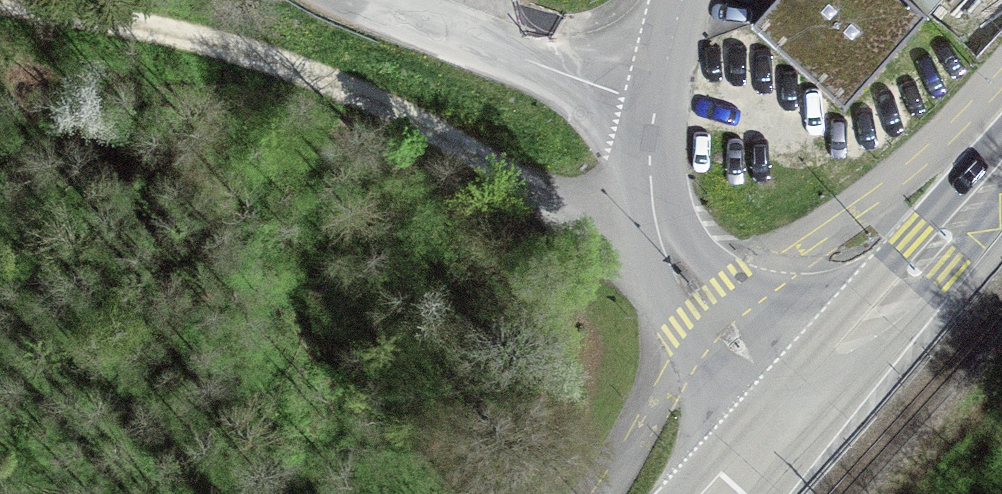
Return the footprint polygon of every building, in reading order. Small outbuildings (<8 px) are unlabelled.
[(841,112),(924,20),(902,0),(776,0),(749,30),(841,112)]
